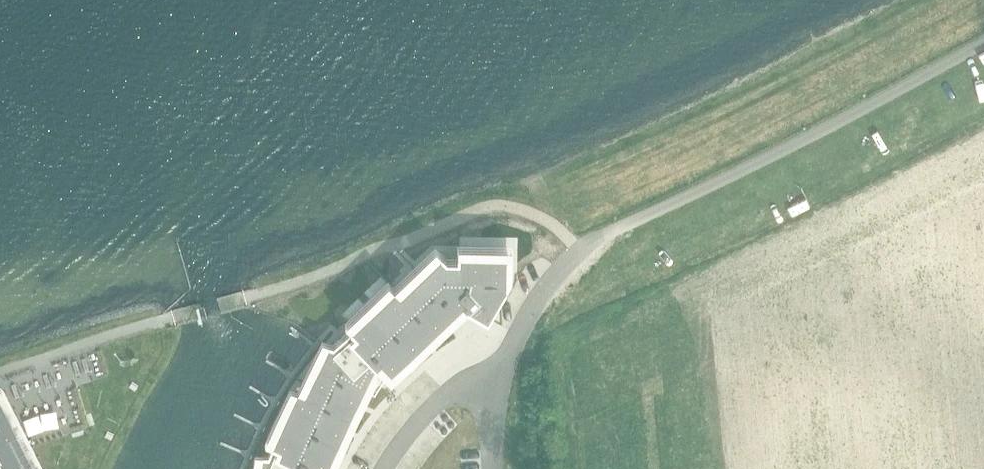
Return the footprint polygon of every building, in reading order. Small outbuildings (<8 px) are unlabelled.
[(973,71),(964,74),(970,91),(979,88),(973,71)] [(770,203),(789,196),(785,186),(766,193),(770,203)] [(682,256),(692,252),(683,234),(674,238),(682,256)] [(326,459),(329,461),(333,455),(337,448),(333,446),(341,433),(342,432),(341,432),(351,418),(354,421),(358,415),(359,416),(363,410),(360,407),(369,395),(370,395),(370,394),(381,382),(384,385),(389,380),(398,371),(398,370),(401,367),(398,364),(402,360),(403,361),(403,360),(416,350),(418,353),(424,348),(424,349),(430,344),(427,341),(439,331),(440,331),(441,331),(440,330),(453,323),(455,327),(476,314),(470,305),(482,297),(489,308),(504,281),(503,272),(495,259),(488,254),(458,254),(456,254),(458,256),(447,263),(443,257),(422,270),(425,276),(409,285),(408,285),(408,286),(392,298),(388,293),(383,297),(377,301),(381,307),(366,319),(365,319),(346,338),(346,337),(345,338),(342,334),(337,339),(341,344),(328,358),(327,359),(315,375),(310,371),(306,376),(301,382),(307,386),(295,401),(294,402),(285,420),(279,417),(276,423),(276,422),(272,429),(278,432),(268,449),(267,450),(268,450),(260,468),(254,466),(253,468),(320,468),(326,459)] [(379,268),(372,279),(391,292),(398,281),(379,268)] [(0,399),(0,468),(35,468),(0,399)]
